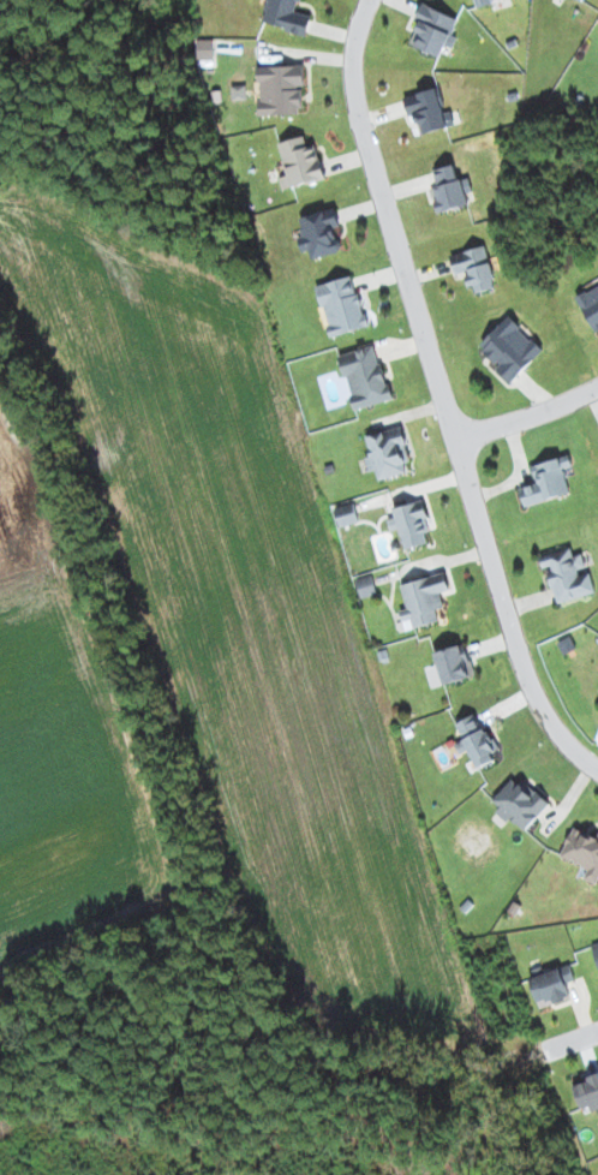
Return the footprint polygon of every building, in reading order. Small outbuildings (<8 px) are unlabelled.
[(311,15),(298,12),(300,0),(268,0),(264,25),(308,33),(311,15)] [(410,44),(441,58),(459,18),(423,2),(415,19),(420,22),(410,44)] [(197,60),(214,59),(214,39),(197,39),(197,60)] [(258,66),(260,115),(302,114),(301,87),(304,87),(304,65),(258,66)] [(455,125),(451,111),(444,113),(437,87),(404,96),(408,113),(415,112),(421,134),(455,125)] [(325,178),(316,144),(307,146),(304,136),(279,142),(287,175),(280,176),(283,189),(325,178)] [(458,180),(454,164),(435,168),(439,186),(432,188),(437,213),(469,205),(466,194),(473,192),(469,177),(458,180)] [(335,227),(340,226),(336,208),(299,216),(304,235),(298,236),(302,252),(309,250),(311,259),(341,251),(335,227)] [(497,287),(485,245),(449,255),(456,280),(466,277),(469,286),(475,285),(477,293),(497,287)] [(317,284),(329,336),(366,328),(355,276),(317,284)] [(596,286),(576,296),(595,333),(597,332),(597,290),(596,286)] [(479,346),(499,366),(496,369),(511,383),(543,349),(508,316),(479,346)] [(390,401),(378,346),(341,354),(353,409),(390,401)] [(411,472),(401,427),(363,435),(371,471),(376,470),(378,479),(411,472)] [(525,507),(570,492),(563,469),(572,466),(569,454),(531,466),(537,483),(519,489),(525,507)] [(394,507),(404,549),(428,544),(425,533),(431,531),(423,500),(394,507)] [(339,526),(358,522),(354,503),(335,507),(339,526)] [(556,603),(596,593),(589,570),(587,570),(583,553),(573,556),(571,547),(539,556),(543,569),(547,568),(556,603)] [(401,584),(407,608),(400,610),(405,630),(439,621),(436,609),(444,607),(440,592),(449,590),(444,572),(401,584)] [(377,594),(371,574),(356,579),(361,598),(377,594)] [(475,675),(466,643),(435,652),(444,684),(475,675)] [(494,760),(491,753),(495,751),(478,713),(456,723),(464,740),(456,744),(460,754),(467,751),(475,769),(494,760)] [(498,809),(524,833),(548,805),(515,775),(492,800),(500,807),(498,809)] [(572,827),(560,857),(588,869),(584,878),(591,881),(597,864),(597,838),(572,827)] [(540,1009),(570,998),(565,983),(575,979),(569,964),(529,978),(540,1009)] [(586,1074),(585,1084),(578,1084),(577,1108),(597,1109),(597,1074),(586,1074)]
